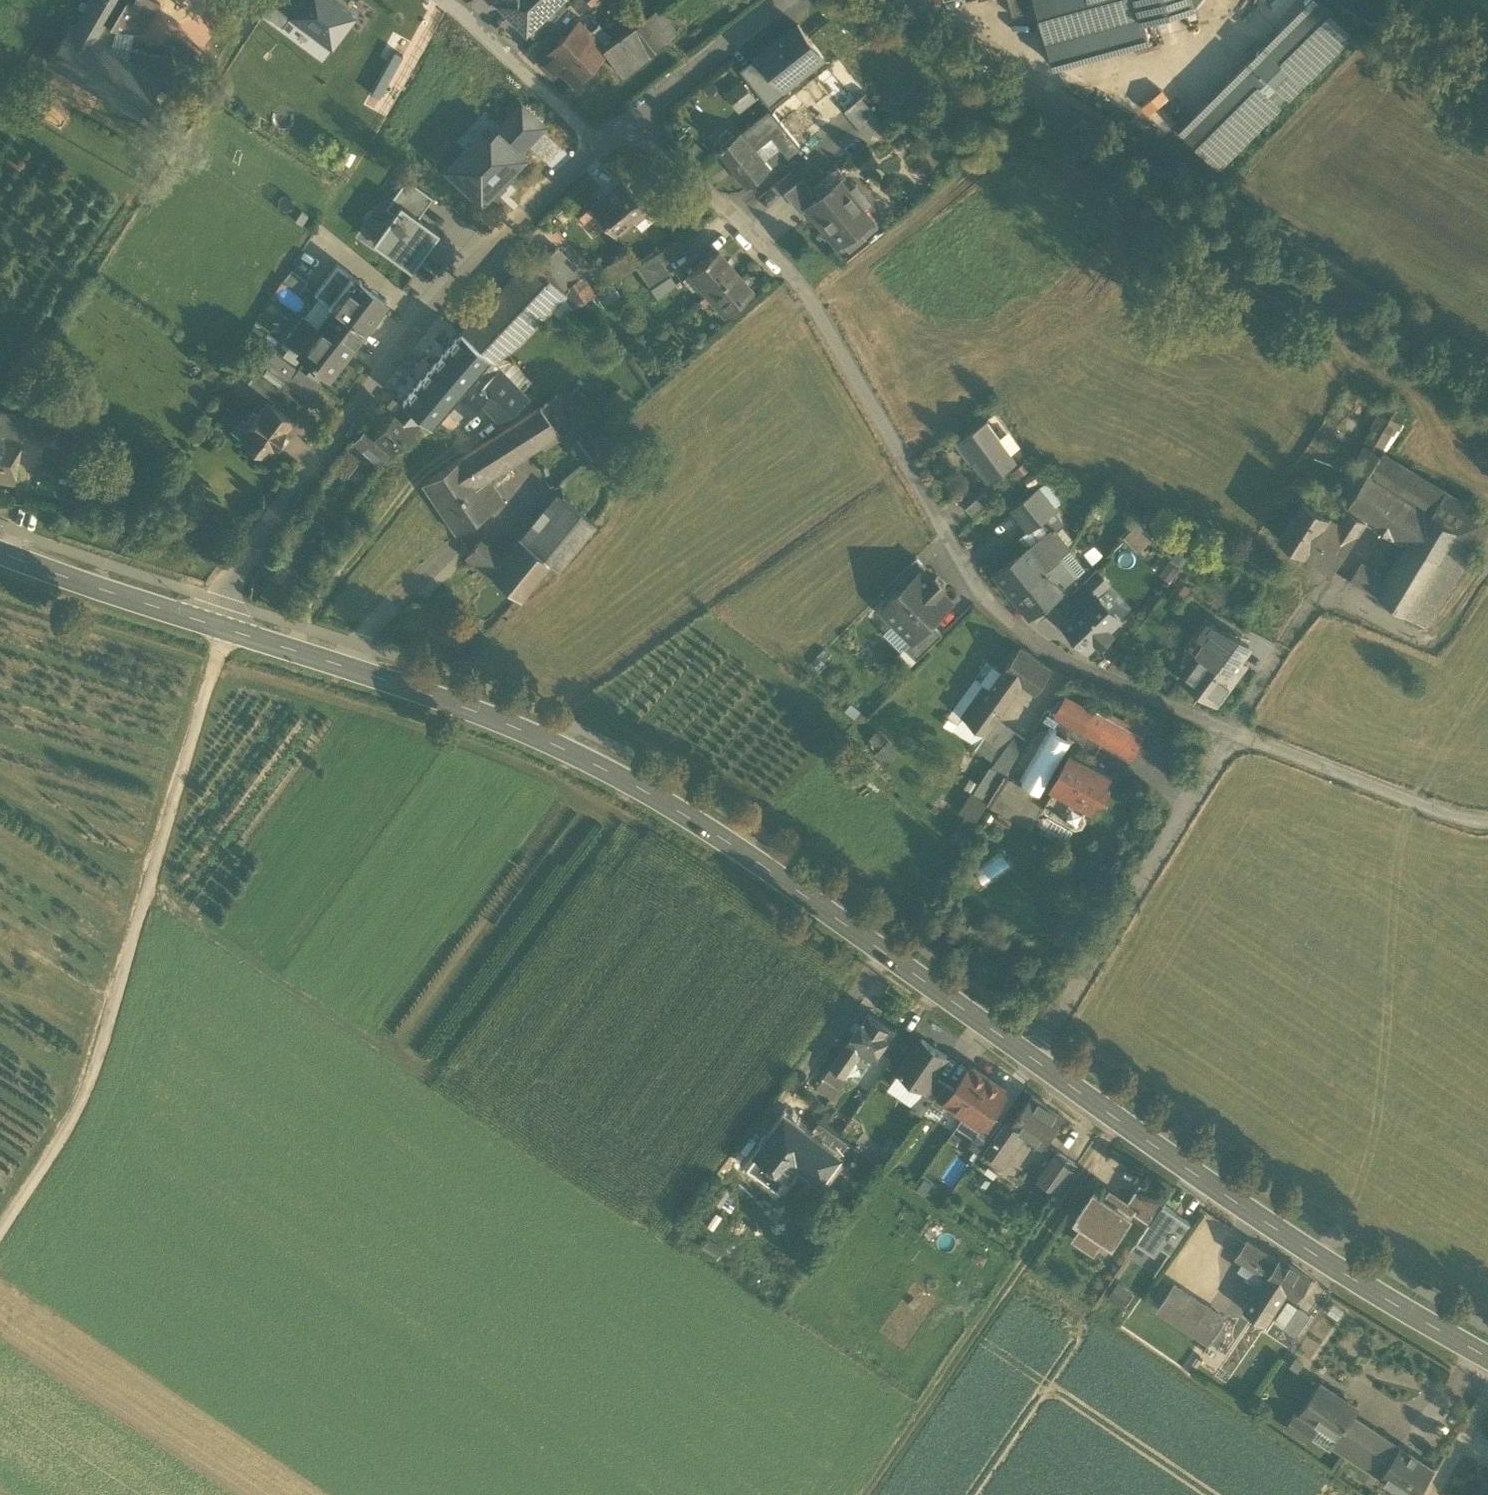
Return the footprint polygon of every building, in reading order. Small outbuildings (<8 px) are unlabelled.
[(141,117),(158,86),(177,97),(197,60),(168,43),(162,54),(130,48),(110,43),(115,28),(133,32),(142,33),(159,3),(154,0),(132,0),(131,2),(128,0),(91,0),(75,27),(67,23),(48,62),(141,117)] [(288,19),(291,15),(291,14),(301,0),(271,0),(262,13),(282,27),(288,19)] [(314,31),(331,44),(352,15),(333,0),(301,0),(291,14),(291,15),(314,31)] [(525,30),(551,6),(557,0),(498,0),(497,1),(498,2),(525,30)] [(1037,9),(1035,0),(1008,0),(1013,15),(1037,9)] [(1037,9),(1047,45),(1144,18),(1139,0),(1035,0),(1037,9)] [(1194,6),(1192,0),(1139,0),(1144,18),(1144,20),(1194,6)] [(1265,45),(1300,80),(1350,30),(1320,0),(1310,0),(1265,45)] [(1241,2),(1134,109),(1150,125),(1258,18),(1241,2)] [(525,30),(534,39),(559,14),(551,6),(525,30)] [(642,21),(661,44),(675,33),(656,9),(642,21)] [(314,31),(291,15),(288,19),(310,35),(314,31)] [(1144,20),(1144,18),(1047,45),(1052,64),(1149,38),(1144,20)] [(629,47),(640,61),(661,44),(642,21),(629,31),(628,30),(619,37),(627,48),(629,47)] [(561,71),(575,85),(606,55),(622,76),(640,61),(629,47),(627,48),(619,37),(603,49),(579,22),(539,63),(553,78),(561,71)] [(798,24),(759,55),(785,87),(786,86),(825,56),(798,24)] [(110,43),(130,48),(133,32),(115,28),(110,43)] [(1216,165),(1300,80),(1265,45),(1180,130),(1216,165)] [(393,51),(370,93),(380,98),(403,57),(393,51)] [(759,55),(741,70),(771,108),(791,92),(786,86),(785,87),(759,55)] [(758,99),(743,80),(725,94),(740,113),(758,99)] [(861,96),(854,102),(845,110),(858,125),(874,112),(861,96)] [(521,106),(501,127),(520,144),(522,146),(541,126),(521,106)] [(787,157),(801,145),(772,108),(757,119),(772,138),(780,149),(787,157)] [(888,129),(874,112),(858,125),(871,142),(888,129)] [(741,131),(756,150),(772,138),(757,119),(742,131),(741,131)] [(501,127),(496,132),(515,150),(520,144),(501,127)] [(765,162),(756,150),(741,131),(716,151),(745,189),(770,169),(765,162)] [(521,156),(515,150),(496,132),(488,141),(480,134),(447,167),(480,198),(521,156)] [(756,150),(765,162),(780,149),(772,138),(756,150)] [(812,189),(819,198),(841,180),(841,181),(846,178),(838,168),(812,189)] [(406,178),(392,198),(399,204),(400,204),(418,217),(432,198),(406,178)] [(784,193),(801,214),(807,209),(807,208),(808,207),(819,198),(812,189),(803,178),(784,193)] [(839,248),(844,244),(860,231),(873,221),(841,181),(841,180),(819,198),(808,207),(807,208),(807,209),(809,208),(826,229),(824,230),(839,248)] [(604,222),(616,235),(633,219),(634,221),(647,210),(621,181),(619,183),(621,185),(608,197),(606,194),(590,209),(603,223),(604,222)] [(385,208),(393,214),(398,218),(377,246),(410,270),(439,232),(418,217),(400,204),(399,204),(392,198),(385,208)] [(807,209),(824,230),(826,229),(809,208),(807,209)] [(654,218),(647,210),(634,221),(641,230),(654,218)] [(372,242),(377,246),(398,218),(393,214),(372,242)] [(873,221),(860,231),(865,238),(878,227),(873,221)] [(866,238),(865,238),(860,231),(844,244),(849,251),(866,238)] [(677,240),(655,254),(662,265),(684,250),(677,240)] [(546,257),(572,282),(582,275),(556,247),(546,257)] [(690,272),(708,292),(734,270),(717,250),(707,259),(706,258),(690,272)] [(541,252),(532,263),(563,292),(570,304),(572,308),(583,300),(572,282),(546,257),(541,252)] [(635,268),(643,278),(662,265),(655,254),(635,268)] [(606,269),(614,281),(635,268),(627,255),(606,269)] [(548,308),(563,292),(532,263),(528,259),(460,333),(492,360),(497,357),(512,347),(548,308)] [(319,297),(328,303),(350,274),(337,264),(314,293),(319,297)] [(670,276),(662,265),(643,278),(650,289),(670,276)] [(307,282),(291,270),(283,280),(299,292),(307,282)] [(751,289),(734,270),(708,292),(726,313),(741,299),(741,298),(751,289)] [(708,292),(690,272),(683,278),(700,299),(708,292)] [(333,308),(317,328),(309,338),(310,339),(302,350),(301,350),(299,352),(303,355),(311,361),(310,362),(313,364),(325,372),(329,376),(330,373),(328,372),(337,361),(339,362),(364,330),(368,324),(385,301),(350,274),(328,303),(333,308)] [(594,294),(582,275),(572,282),(583,300),(594,294)] [(677,285),(670,276),(650,289),(658,299),(677,285)] [(594,294),(602,306),(620,295),(612,282),(594,294)] [(563,292),(548,308),(558,317),(570,304),(563,292)] [(319,297),(303,318),(317,328),(333,308),(328,303),(319,297)] [(287,338),(301,350),(302,350),(310,339),(309,338),(317,328),(303,318),(288,337),(287,338)] [(447,350),(474,373),(492,360),(460,333),(447,350)] [(301,350),(287,338),(281,345),(287,349),(282,356),(295,365),(300,359),(303,355),(299,352),(301,350)] [(273,350),(267,358),(293,377),(298,369),(273,350)] [(426,420),(430,425),(433,422),(439,414),(445,407),(457,394),(458,395),(465,387),(464,385),(474,373),(447,350),(403,403),(426,420)] [(497,357),(492,360),(498,370),(520,394),(533,381),(514,361),(497,357)] [(283,390),(293,377),(267,358),(250,381),(277,401),(285,391),(283,390)] [(313,364),(306,373),(317,381),(325,372),(313,364)] [(285,391),(305,406),(322,384),(317,381),(306,373),(299,368),(298,369),(293,377),(283,390),(285,391)] [(498,370),(487,383),(491,387),(479,401),(498,420),(522,403),(524,398),(520,394),(498,370)] [(461,421),(479,401),(491,387),(487,383),(474,373),(464,385),(465,387),(458,395),(457,394),(445,407),(461,421)] [(539,409),(554,425),(570,412),(558,397),(539,409)] [(240,438),(267,458),(294,420),(268,401),(258,415),(251,424),(240,438)] [(403,403),(393,414),(414,431),(426,420),(403,403)] [(1372,425),(1364,445),(1381,455),(1383,452),(1406,417),(1384,404),(1372,425)] [(433,422),(449,436),(461,421),(445,407),(439,414),(433,422)] [(537,439),(555,427),(554,425),(539,409),(523,419),(537,439)] [(245,420),(251,424),(258,415),(252,410),(245,420)] [(570,412),(554,425),(555,427),(560,433),(584,464),(601,450),(570,412)] [(21,436),(20,438),(24,438),(27,417),(0,413),(0,433),(21,436)] [(374,438),(362,451),(379,467),(390,453),(414,431),(393,414),(374,438)] [(24,438),(45,442),(48,420),(27,417),(24,438)] [(245,420),(242,417),(231,431),(240,438),(251,424),(245,420)] [(484,474),(537,439),(523,419),(468,456),(462,459),(475,479),(484,474)] [(979,469),(989,483),(1017,463),(988,423),(957,444),(959,446),(961,444),(969,455),(966,456),(973,465),(975,464),(979,461),(983,466),(979,469)] [(484,474),(488,480),(560,433),(555,427),(537,439),(484,474)] [(353,442),(362,451),(374,438),(365,430),(353,442)] [(20,438),(21,436),(0,433),(0,479),(13,481),(20,438)] [(959,446),(966,456),(969,455),(961,444),(959,446)] [(1368,475),(1381,455),(1364,445),(1331,498),(1339,503),(1347,508),(1368,475)] [(347,452),(333,470),(343,478),(356,460),(347,452)] [(1368,475),(1429,513),(1459,531),(1477,542),(1487,524),(1487,516),(1383,452),(1381,455),(1368,475)] [(422,485),(455,535),(495,509),(475,479),(462,459),(422,485)] [(975,464),(979,469),(983,466),(979,461),(975,464)] [(1289,491),(1303,499),(1316,479),(1302,471),(1289,491)] [(488,480),(484,474),(475,479),(495,509),(503,503),(488,480)] [(1365,521),(1408,546),(1429,513),(1368,475),(1347,508),(1348,509),(1366,520),(1365,521)] [(1014,509),(1029,529),(1039,522),(1053,510),(1054,509),(1038,489),(1014,509)] [(966,510),(973,518),(991,502),(983,493),(966,510)] [(559,496),(522,542),(549,563),(548,564),(557,572),(595,524),(577,510),(559,496)] [(1278,538),(1305,554),(1330,515),(1303,499),(1278,538)] [(1331,516),(1339,522),(1348,509),(1347,508),(1339,503),(1331,516)] [(1331,516),(1330,515),(1305,554),(1333,571),(1365,521),(1366,520),(1348,509),(1339,522),(1331,516)] [(1048,533),(1049,534),(1054,530),(1063,523),(1053,510),(1039,522),(1048,533)] [(1408,546),(1386,582),(1378,597),(1408,615),(1459,531),(1429,513),(1408,546)] [(1048,533),(1039,522),(1029,529),(1019,537),(1029,549),(1030,548),(1048,533)] [(1065,526),(1056,532),(1067,546),(1075,540),(1065,526)] [(1069,549),(1067,546),(1056,532),(1054,530),(1049,534),(1048,533),(1030,548),(1048,571),(1062,560),(1059,557),(1069,549)] [(1477,542),(1459,531),(1408,615),(1426,626),(1477,542)] [(534,582),(548,564),(549,563),(522,542),(502,566),(492,578),(519,600),(534,582)] [(466,557),(492,578),(502,566),(476,545),(466,557)] [(1014,597),(1048,571),(1030,548),(1029,549),(996,574),(1014,597)] [(1059,557),(1062,560),(1076,576),(1085,569),(1069,549),(1059,557)] [(896,578),(905,587),(922,571),(926,568),(917,558),(896,578)] [(1062,560),(1048,571),(1061,588),(1076,577),(1076,576),(1062,560)] [(1349,580),(1378,597),(1386,582),(1358,566),(1349,580)] [(1064,591),(1068,596),(1092,573),(1089,570),(1085,569),(1076,576),(1076,577),(1061,588),(1064,591)] [(1072,593),(1085,606),(1097,594),(1109,582),(1097,570),(1072,593)] [(913,640),(913,641),(931,623),(953,602),(941,591),(945,587),(936,578),(932,582),(922,571),(905,587),(882,609),(913,640)] [(1064,591),(1061,588),(1048,571),(1014,597),(1030,618),(1064,591)] [(1065,626),(1088,650),(1096,642),(1101,646),(1114,634),(1109,629),(1121,618),(1097,594),(1085,606),(1065,626)] [(904,648),(917,660),(943,635),(931,623),(913,641),(913,640),(904,648)] [(1181,680),(1217,705),(1247,666),(1239,660),(1249,646),(1243,642),(1208,624),(1201,635),(1209,641),(1181,680)] [(1020,646),(990,689),(989,690),(1008,704),(1021,684),(1035,694),(1052,669),(1020,646)] [(995,721),(1008,704),(989,690),(990,689),(985,686),(963,717),(987,733),(995,721)] [(1057,715),(1084,730),(1094,713),(1067,697),(1057,715)] [(1098,706),(1094,713),(1084,730),(1083,731),(1130,757),(1147,725),(1127,714),(1124,720),(1098,706)] [(1005,774),(1008,775),(1028,742),(995,721),(987,733),(977,747),(996,761),(993,765),(1005,774)] [(1007,776),(1015,781),(1036,747),(1028,742),(1008,775),(1007,776)] [(1054,786),(1091,807),(1109,776),(1071,755),(1054,786)] [(990,804),(1030,828),(1047,800),(1015,781),(1007,776),(990,804)] [(948,836),(963,844),(985,800),(966,790),(956,811),(960,812),(948,836)] [(974,870),(981,882),(1009,865),(1002,853),(974,870)] [(869,1011),(849,1042),(863,1051),(876,1060),(896,1029),(869,1011)] [(899,1073),(924,1090),(934,1076),(947,1057),(922,1039),(899,1073)] [(847,1075),(863,1051),(849,1042),(833,1066),(847,1075)] [(827,1079),(842,1090),(850,1077),(847,1075),(833,1066),(825,1078),(827,1079)] [(964,1115),(989,1079),(974,1068),(968,1070),(955,1089),(946,1103),(947,1103),(964,1115)] [(887,1089),(913,1107),(924,1090),(899,1073),(887,1089)] [(911,1111),(921,1117),(931,1102),(945,1083),(934,1076),(924,1090),(913,1107),(911,1111)] [(835,1100),(842,1090),(827,1079),(820,1090),(835,1100)] [(1004,1089),(989,1079),(964,1115),(982,1127),(983,1128),(992,1115),(1005,1095),(1004,1089)] [(931,1102),(942,1110),(947,1103),(946,1103),(955,1089),(945,1083),(931,1102)] [(1032,1096),(1012,1124),(1021,1131),(1044,1146),(1064,1118),(1032,1096)] [(786,1114),(748,1164),(778,1187),(799,1160),(823,1178),(840,1155),(811,1133),(786,1114)] [(977,1134),(988,1141),(1002,1121),(992,1115),(983,1128),(982,1127),(977,1134)] [(1009,1149),(1021,1131),(1012,1124),(1008,1121),(995,1140),(1009,1149)] [(849,1144),(818,1122),(811,1133),(840,1155),(849,1144)] [(1078,1134),(1066,1152),(1077,1160),(1089,1141),(1078,1134)] [(985,1153),(1003,1166),(1013,1152),(1009,1149),(995,1140),(985,1153)] [(1037,1181),(1057,1194),(1077,1165),(1057,1151),(1037,1181)] [(1143,1184),(1135,1195),(1159,1211),(1163,1204),(1166,1200),(1143,1184)] [(1108,1191),(1103,1198),(1114,1205),(1119,1198),(1108,1191)] [(1104,1237),(1113,1243),(1134,1212),(1136,1210),(1127,1204),(1119,1198),(1114,1205),(1103,1198),(1094,1192),(1076,1218),(1084,1224),(1074,1239),(1094,1252),(1104,1237)] [(1159,1211),(1135,1195),(1133,1194),(1127,1204),(1136,1210),(1134,1212),(1150,1223),(1159,1211)] [(1161,1246),(1181,1216),(1163,1204),(1159,1211),(1150,1223),(1137,1243),(1155,1255),(1161,1246)] [(1191,1223),(1181,1216),(1161,1246),(1170,1253),(1191,1223)] [(1243,1261),(1268,1278),(1279,1261),(1247,1240),(1236,1257),(1243,1261)] [(1279,1261),(1268,1278),(1287,1291),(1298,1299),(1311,1280),(1281,1259),(1279,1261)] [(1238,1268),(1263,1285),(1268,1278),(1243,1261),(1238,1268)] [(1154,1305),(1208,1343),(1227,1317),(1173,1278),(1154,1305)] [(1275,1309),(1287,1291),(1268,1278),(1263,1285),(1256,1297),(1271,1307),(1275,1309)] [(1129,1293),(1117,1286),(1109,1298),(1120,1306),(1129,1293)] [(1246,1312),(1261,1322),(1271,1307),(1256,1297),(1246,1312)] [(1285,1330),(1297,1338),(1311,1315),(1299,1308),(1285,1330)] [(1301,1414),(1302,1414),(1318,1425),(1321,1420),(1339,1431),(1340,1432),(1352,1414),(1356,1407),(1348,1402),(1349,1400),(1335,1391),(1334,1392),(1321,1384),(1301,1414)] [(1310,1437),(1318,1425),(1302,1414),(1300,1416),(1295,1412),(1286,1426),(1308,1441),(1310,1437)] [(1333,1440),(1357,1456),(1375,1429),(1352,1414),(1340,1432),(1339,1431),(1333,1440)] [(1318,1425),(1310,1437),(1328,1448),(1333,1440),(1339,1431),(1321,1420),(1318,1425)] [(1401,1446),(1375,1429),(1357,1456),(1354,1461),(1380,1478),(1401,1446)] [(1407,1494),(1417,1494),(1435,1468),(1401,1446),(1380,1478),(1407,1494)] [(1478,1494),(1487,1494),(1487,1479),(1478,1494)]
